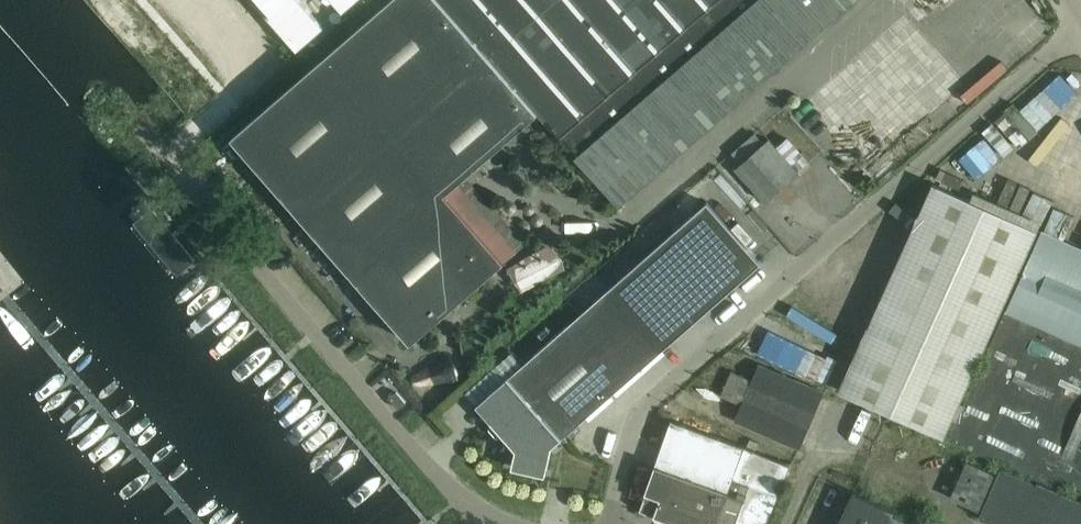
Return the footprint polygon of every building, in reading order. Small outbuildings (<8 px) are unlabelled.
[(232,140),(411,345),(495,272),(438,203),(539,114),(619,207),(857,0),(393,0),(232,140)] [(301,0),(254,0),(298,51),(325,27),(301,0)] [(344,12),(358,0),(333,0),(344,12)] [(991,143),(1008,153),(1014,142),(998,132),(991,143)] [(810,161),(788,136),(777,146),(799,171),(810,161)] [(765,203),(766,202),(798,173),(768,140),(735,170),(765,203)] [(964,404),(959,402),(1036,232),(933,185),(841,390),(944,437),(952,418),(957,420),(964,404)] [(587,308),(508,378),(562,440),(563,439),(562,439),(761,263),(707,202),(587,308)] [(1080,346),(1080,250),(1041,232),(1005,312),(1080,346)] [(957,420),(948,439),(1059,490),(1063,481),(1080,489),(1080,346),(1005,312),(964,404),(957,420)] [(759,366),(753,381),(732,372),(721,397),(742,406),(736,421),(800,449),(824,394),(759,366)] [(476,406),(491,423),(497,418),(518,442),(513,464),(546,471),(551,448),(552,447),(549,444),(559,436),(562,440),(508,378),(476,406)] [(398,408),(406,402),(397,391),(390,397),(398,408)] [(671,422),(639,511),(676,523),(706,523),(708,518),(716,520),(714,523),(715,523),(767,523),(789,466),(743,448),(671,422)] [(1037,481),(1036,484),(999,468),(978,517),(994,523),(1080,523),(1080,500),(1037,481)] [(891,518),(893,512),(852,493),(838,523),(904,523),(891,518)]
